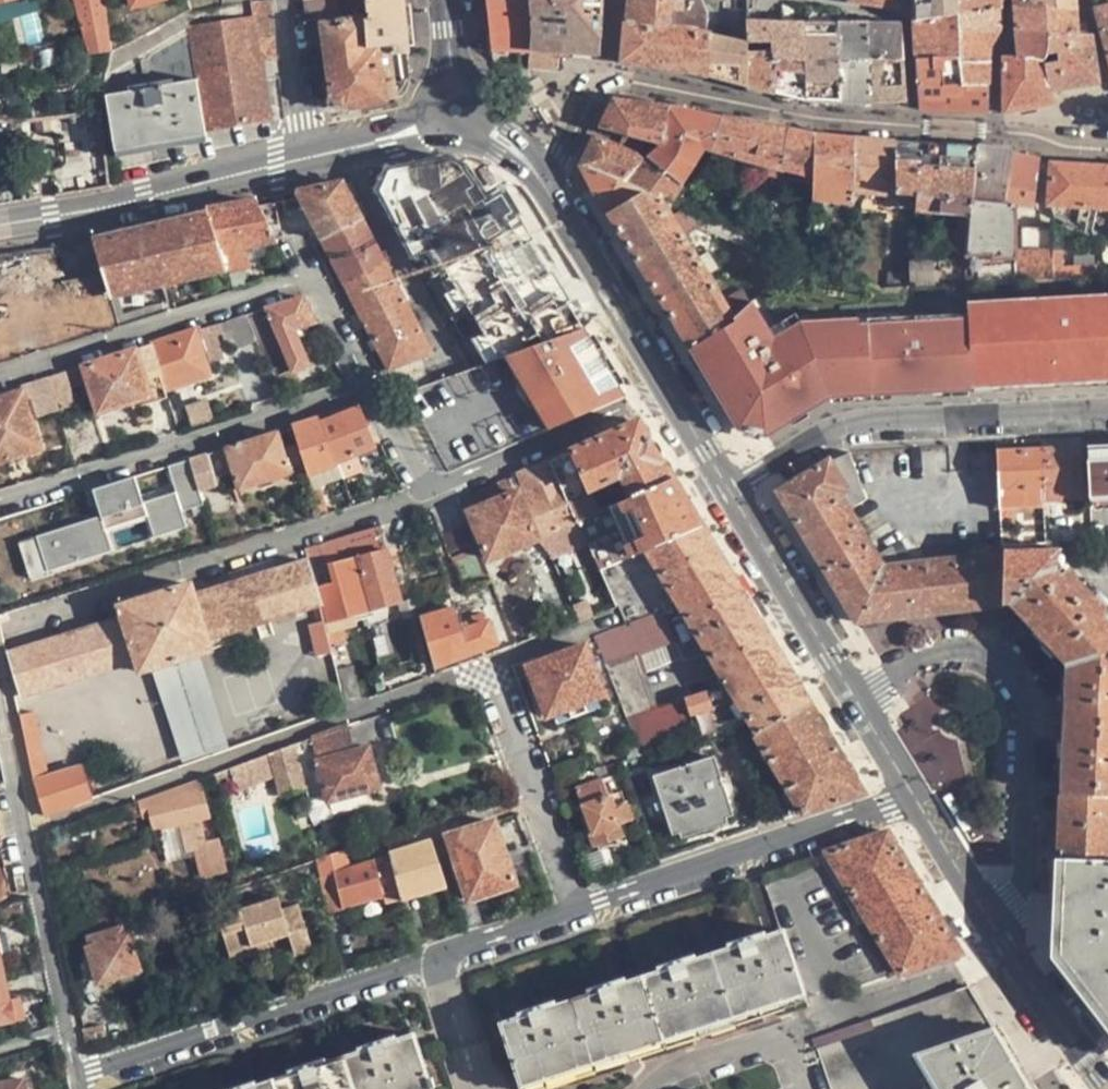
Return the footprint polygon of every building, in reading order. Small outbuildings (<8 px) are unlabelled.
[(109,0),(76,0),(77,13),(87,13),(90,50),(113,48),(109,0)] [(278,57),(270,0),(263,0),(253,1),(222,5),(192,9),(122,48),(113,52),(103,110),(106,153),(207,135),(206,128),(271,117),(263,60),(278,57)] [(307,20),(341,15),(339,0),(305,0),(307,20)] [(366,21),(362,21),(365,53),(390,50),(391,56),(408,55),(405,13),(404,0),(364,0),(366,21)] [(493,48),(531,49),(530,0),(488,0),(489,10),(493,48)] [(531,49),(530,65),(557,67),(558,51),(601,54),(603,0),(530,0),(531,49)] [(627,22),(623,62),(710,76),(714,35),(712,35),(712,32),(706,30),(709,13),(703,0),(629,0),(627,22)] [(731,20),(748,19),(747,0),(729,0),(731,20)] [(913,7),(914,22),(959,13),(958,11),(958,0),(913,0),(913,7)] [(958,11),(1001,8),(1001,0),(958,0),(958,11)] [(1015,5),(1076,11),(1076,5),(1075,0),(1015,0),(1015,5)] [(1017,28),(1050,31),(1079,34),(1076,11),(1015,5),(1017,28)] [(1059,61),(1046,64),(1051,89),(1098,81),(1092,36),(1082,5),(1076,5),(1076,11),(1079,34),(1050,31),(1047,53),(1059,52),(1059,61)] [(1098,9),(1107,48),(1107,7),(1098,9)] [(959,13),(959,30),(1001,30),(1001,8),(958,11),(959,13)] [(335,104),(342,110),(398,97),(394,80),(393,80),(391,56),(390,50),(365,53),(362,21),(362,18),(355,19),(354,9),(348,9),(347,17),(347,21),(324,25),(335,104)] [(914,22),(916,38),(960,35),(959,30),(959,13),(914,22)] [(804,24),(785,24),(748,24),(749,42),(749,43),(772,42),(773,51),(774,59),(805,59),(804,24)] [(840,24),(804,24),(805,59),(839,59),(840,24)] [(841,102),(873,102),(872,60),(872,24),(840,24),(839,59),(841,102)] [(902,25),(872,24),(872,60),(904,60),(902,25)] [(1017,28),(1019,56),(1045,60),(1047,53),(1050,31),(1017,28)] [(959,30),(960,35),(961,56),(961,60),(991,59),(992,47),(1001,30),(959,30)] [(749,42),(714,35),(710,76),(749,86),(749,82),(749,52),(749,43),(749,42)] [(916,38),(917,58),(961,56),(960,35),(916,38)] [(773,51),(749,52),(749,82),(749,86),(771,92),(777,94),(774,59),(773,51)] [(990,111),(990,83),(963,83),(961,60),(961,56),(917,58),(920,109),(990,111)] [(1053,102),(1051,89),(1046,64),(1045,60),(1019,56),(1005,56),(1006,108),(1007,112),(1053,102)] [(805,59),(774,59),(777,94),(806,100),(805,59)] [(839,59),(805,59),(806,100),(841,102),(839,59)] [(990,83),(991,59),(961,60),(963,83),(990,83)] [(907,101),(904,60),(872,60),(873,102),(907,101)] [(616,100),(603,126),(663,142),(670,108),(668,107),(616,100)] [(661,149),(650,157),(683,184),(706,148),(712,150),(724,118),(670,108),(663,142),(661,149)] [(790,129),(724,118),(712,150),(708,160),(719,163),(724,153),(766,165),(765,170),(792,179),(794,172),(786,171),(790,129)] [(816,135),(790,129),(786,171),(794,172),(815,179),(816,135)] [(856,139),(816,135),(815,179),(814,199),(855,204),(856,191),(856,139)] [(598,136),(583,166),(624,184),(643,161),(635,154),(598,136)] [(856,191),(864,192),(895,194),(898,194),(898,141),(856,139),(856,191)] [(898,194),(918,196),(920,196),(922,143),(898,141),(898,194)] [(979,147),(922,143),(920,196),(918,196),(917,211),(971,216),(973,199),(974,199),(979,147)] [(1013,152),(979,147),(974,199),(1007,203),(1013,152)] [(1041,160),(1013,152),(1007,203),(1016,204),(1035,206),(1041,160)] [(624,184),(644,191),(671,202),(683,184),(650,157),(643,161),(624,184)] [(1107,209),(1107,168),(1052,164),(1050,205),(1107,209)] [(410,230),(473,188),(466,178),(459,168),(448,165),(388,175),(384,182),(410,230)] [(583,166),(609,214),(611,213),(644,191),(624,184),(583,166)] [(344,183),(298,192),(309,212),(319,232),(324,239),(362,220),(344,183)] [(699,228),(770,255),(775,242),(671,202),(644,191),(611,213),(658,291),(692,347),(700,343),(736,320),(690,244),(694,241),(690,234),(699,228)] [(288,216),(309,212),(298,192),(283,195),(288,216)] [(895,215),(895,194),(864,192),(863,212),(895,215)] [(275,197),(254,200),(255,206),(263,219),(278,217),(275,197)] [(973,199),(971,216),(970,234),(968,257),(987,257),(1015,254),(1016,228),(1016,204),(1007,203),(974,199),(973,199)] [(223,256),(247,251),(275,244),(263,219),(255,206),(254,200),(208,208),(209,213),(223,256)] [(553,300),(488,206),(418,252),(448,306),(459,300),(468,313),(476,308),(493,332),(521,322),(553,300)] [(109,292),(226,266),(223,256),(209,213),(94,241),(104,274),(109,292)] [(386,265),(362,220),(324,239),(337,266),(347,285),(386,265)] [(1055,227),(1016,228),(1015,254),(1018,283),(1054,281),(1055,227)] [(951,234),(951,259),(952,259),(959,258),(968,257),(970,234),(951,234)] [(63,281),(104,274),(94,241),(57,247),(63,281)] [(249,261),(247,251),(223,256),(226,266),(249,261)] [(912,264),(910,286),(951,285),(1018,283),(1015,254),(987,257),(968,257),(959,258),(952,259),(951,259),(912,264)] [(38,307),(26,265),(0,272),(0,317),(38,307)] [(432,351),(386,265),(347,285),(369,328),(390,366),(432,351)] [(295,329),(315,322),(314,317),(304,297),(246,315),(268,367),(288,359),(293,370),(309,364),(295,329)] [(1095,301),(1059,302),(1059,318),(1034,319),(1037,375),(1057,375),(1058,378),(1078,377),(1078,362),(1098,361),(1095,301)] [(162,303),(117,318),(119,327),(166,312),(162,303)] [(949,377),(948,313),(929,313),(929,311),(908,312),(908,309),(882,309),(882,320),(862,321),(862,315),(816,316),(777,340),(755,303),(736,320),(700,343),(746,419),(766,418),(825,385),(830,392),(831,391),(840,386),(840,380),(905,378),(905,371),(920,371),(920,378),(949,377)] [(972,388),(971,313),(948,313),(949,377),(950,389),(972,388)] [(210,327),(195,331),(206,367),(240,357),(225,322),(210,327)] [(590,338),(585,329),(538,346),(404,394),(446,470),(448,472),(624,397),(590,338)] [(206,367),(195,331),(156,344),(171,389),(209,377),(206,367)] [(994,337),(973,338),(974,382),(995,381),(994,337)] [(746,419),(700,343),(692,347),(723,398),(742,428),(769,426),(830,392),(825,385),(766,418),(746,419)] [(154,394),(166,390),(153,345),(141,348),(154,394)] [(99,412),(154,394),(141,348),(85,365),(99,412)] [(950,389),(949,377),(920,378),(920,371),(905,371),(905,378),(840,380),(840,386),(831,391),(950,389)] [(52,383),(61,416),(79,410),(80,398),(74,376),(52,383)] [(52,383),(23,392),(27,406),(38,403),(43,421),(61,416),(52,383)] [(23,392),(0,399),(0,461),(40,449),(23,392)] [(379,447),(364,406),(294,432),(308,473),(379,447)] [(577,519),(672,477),(657,450),(640,423),(605,437),(550,461),(577,519)] [(289,473),(278,432),(228,448),(238,486),(289,473)] [(1107,496),(1107,446),(1089,447),(1090,497),(1107,496)] [(1081,447),(1041,450),(1043,490),(1043,499),(1083,498),(1081,447)] [(222,450),(191,459),(200,487),(202,493),(227,485),(225,477),(230,476),(222,450)] [(1041,450),(999,452),(1001,492),(1043,490),(1041,450)] [(792,518),(804,537),(847,510),(868,498),(850,452),(802,481),(778,495),(792,518)] [(191,459),(95,490),(103,517),(18,543),(30,581),(190,532),(184,512),(206,505),(202,493),(200,487),(191,459)] [(552,560),(590,544),(581,526),(577,519),(550,461),(517,475),(552,560)] [(690,505),(672,477),(577,519),(581,526),(590,544),(602,567),(702,525),(690,505)] [(520,492),(472,512),(489,557),(538,538),(520,492)] [(883,568),(847,510),(804,537),(857,621),(1002,605),(1003,553),(883,568)] [(447,533),(453,549),(477,539),(471,524),(447,533)] [(781,654),(702,525),(602,567),(621,608),(627,623),(604,632),(596,635),(602,650),(642,756),(713,734),(753,723),(758,734),(810,702),(781,654)] [(400,601),(380,526),(303,550),(307,562),(308,570),(356,557),(370,609),(400,601)] [(1067,680),(1062,794),(1107,795),(1107,610),(1068,569),(1059,575),(1055,571),(1055,548),(1003,549),(1003,553),(1002,605),(1009,604),(1068,666),(1067,680)] [(355,613),(370,609),(356,557),(308,570),(312,584),(323,622),(327,633),(358,624),(355,613)] [(193,596),(190,585),(121,606),(125,617),(12,653),(24,693),(137,658),(140,670),(210,648),(206,638),(310,607),(314,623),(323,622),(312,584),(308,570),(307,562),(193,596)] [(456,608),(421,618),(435,665),(497,644),(489,621),(463,630),(456,608)] [(317,658),(332,655),(327,633),(323,622),(314,623),(307,626),(317,658)] [(586,645),(530,667),(548,715),(605,694),(586,645)] [(226,745),(198,656),(152,669),(179,760),(226,745)] [(353,664),(336,668),(344,701),(362,696),(353,664)] [(758,737),(805,815),(845,800),(864,794),(863,790),(840,753),(810,702),(758,734),(758,737)] [(23,715),(35,771),(47,769),(35,713),(23,715)] [(352,752),(346,726),(315,738),(273,752),(278,773),(283,793),(308,786),(310,794),(327,790),(329,799),(379,787),(370,747),(352,752)] [(273,752),(235,766),(239,782),(240,787),(278,773),(273,752)] [(731,813),(714,760),(659,777),(677,832),(731,813)] [(211,775),(216,790),(239,782),(235,766),(211,775)] [(47,769),(35,771),(40,795),(44,812),(76,804),(89,800),(79,769),(50,778),(47,769)] [(633,819),(622,789),(610,793),(604,778),(578,788),(598,844),(623,835),(619,824),(633,819)] [(208,816),(199,779),(131,804),(134,821),(152,817),(156,832),(180,826),(186,850),(194,848),(201,875),(224,869),(217,838),(203,841),(197,818),(208,816)] [(1062,794),(1059,859),(1107,861),(1107,795),(1062,794)] [(470,898),(517,884),(497,819),(450,834),(470,898)] [(891,831),(828,850),(850,886),(903,974),(964,953),(928,893),(891,831)] [(402,898),(448,886),(432,838),(391,851),(391,854),(395,873),(402,898)] [(391,854),(377,858),(380,877),(384,877),(395,873),(391,854)] [(336,873),(321,877),(328,911),(343,906),(344,908),(385,897),(380,877),(377,858),(335,870),(336,873)] [(1059,859),(1055,959),(1107,1027),(1107,861),(1059,859)] [(395,873),(384,877),(390,899),(402,898),(395,873)] [(297,892),(279,898),(281,909),(300,905),(297,892)] [(281,909),(279,898),(275,899),(219,915),(231,958),(254,953),(253,944),(282,936),(289,935),(307,930),(300,905),(281,909)] [(6,925),(32,920),(27,899),(2,905),(6,925)] [(92,908),(99,932),(122,924),(115,901),(92,908)] [(88,945),(128,932),(126,923),(122,924),(99,932),(86,936),(88,945)] [(423,926),(409,930),(413,948),(427,943),(423,926)] [(289,935),(293,953),(312,949),(307,930),(289,935)] [(803,990),(784,931),(504,1023),(523,1083),(630,1048),(803,990)] [(128,932),(88,945),(100,981),(141,969),(128,932)] [(276,953),(293,953),(289,935),(282,936),(253,944),(254,953),(256,956),(276,953)] [(5,979),(0,981),(0,1022),(14,1019),(5,979)] [(969,986),(816,1038),(835,1088),(1029,1088),(969,986)] [(101,1026),(85,1030),(90,1056),(108,1050),(101,1026)] [(413,1033),(327,1061),(244,1088),(430,1088),(413,1033)] [(0,1085),(0,1088),(26,1088),(24,1080),(0,1085)]
